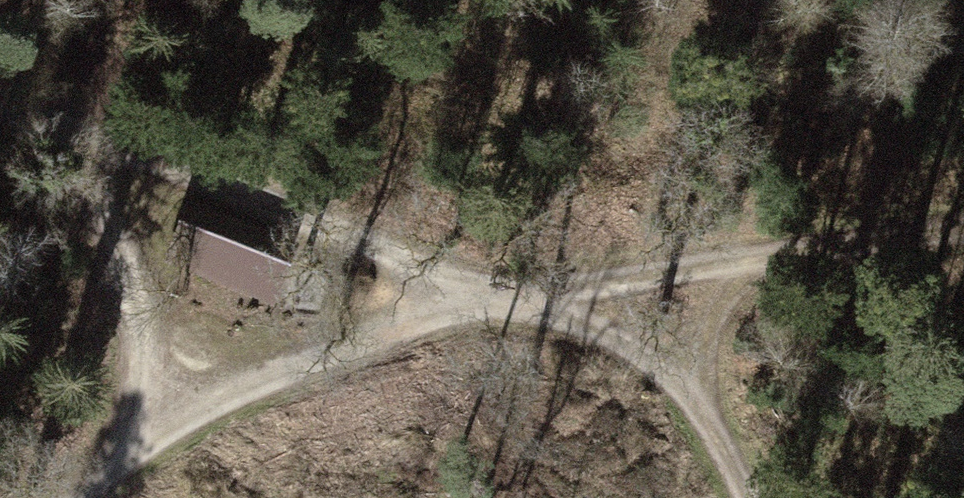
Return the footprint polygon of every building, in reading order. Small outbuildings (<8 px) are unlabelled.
[(219,251),(255,266),(269,235),(192,202),(171,253),(211,270),(219,251)]
